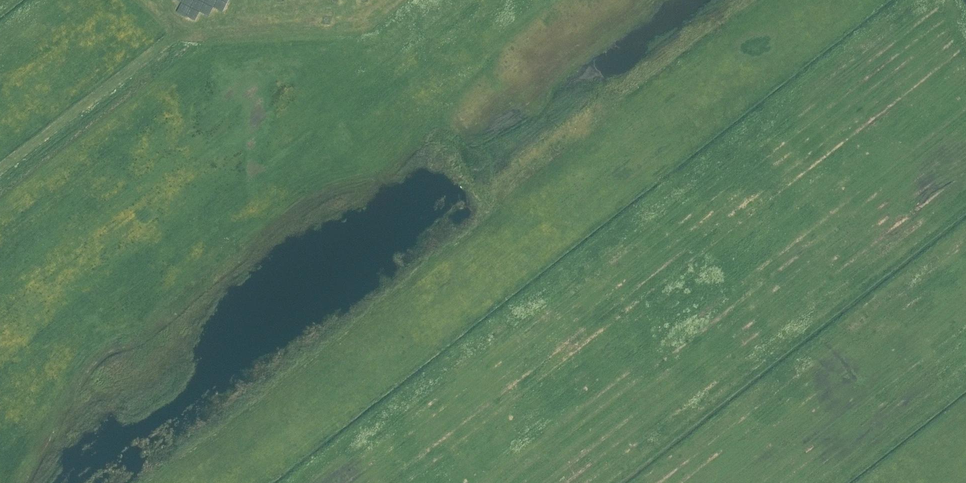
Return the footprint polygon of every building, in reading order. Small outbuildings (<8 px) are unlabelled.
[(181,1),(176,11),(195,20),(200,11),(209,15),(213,6),(223,11),(228,0),(178,0),(181,1)]
